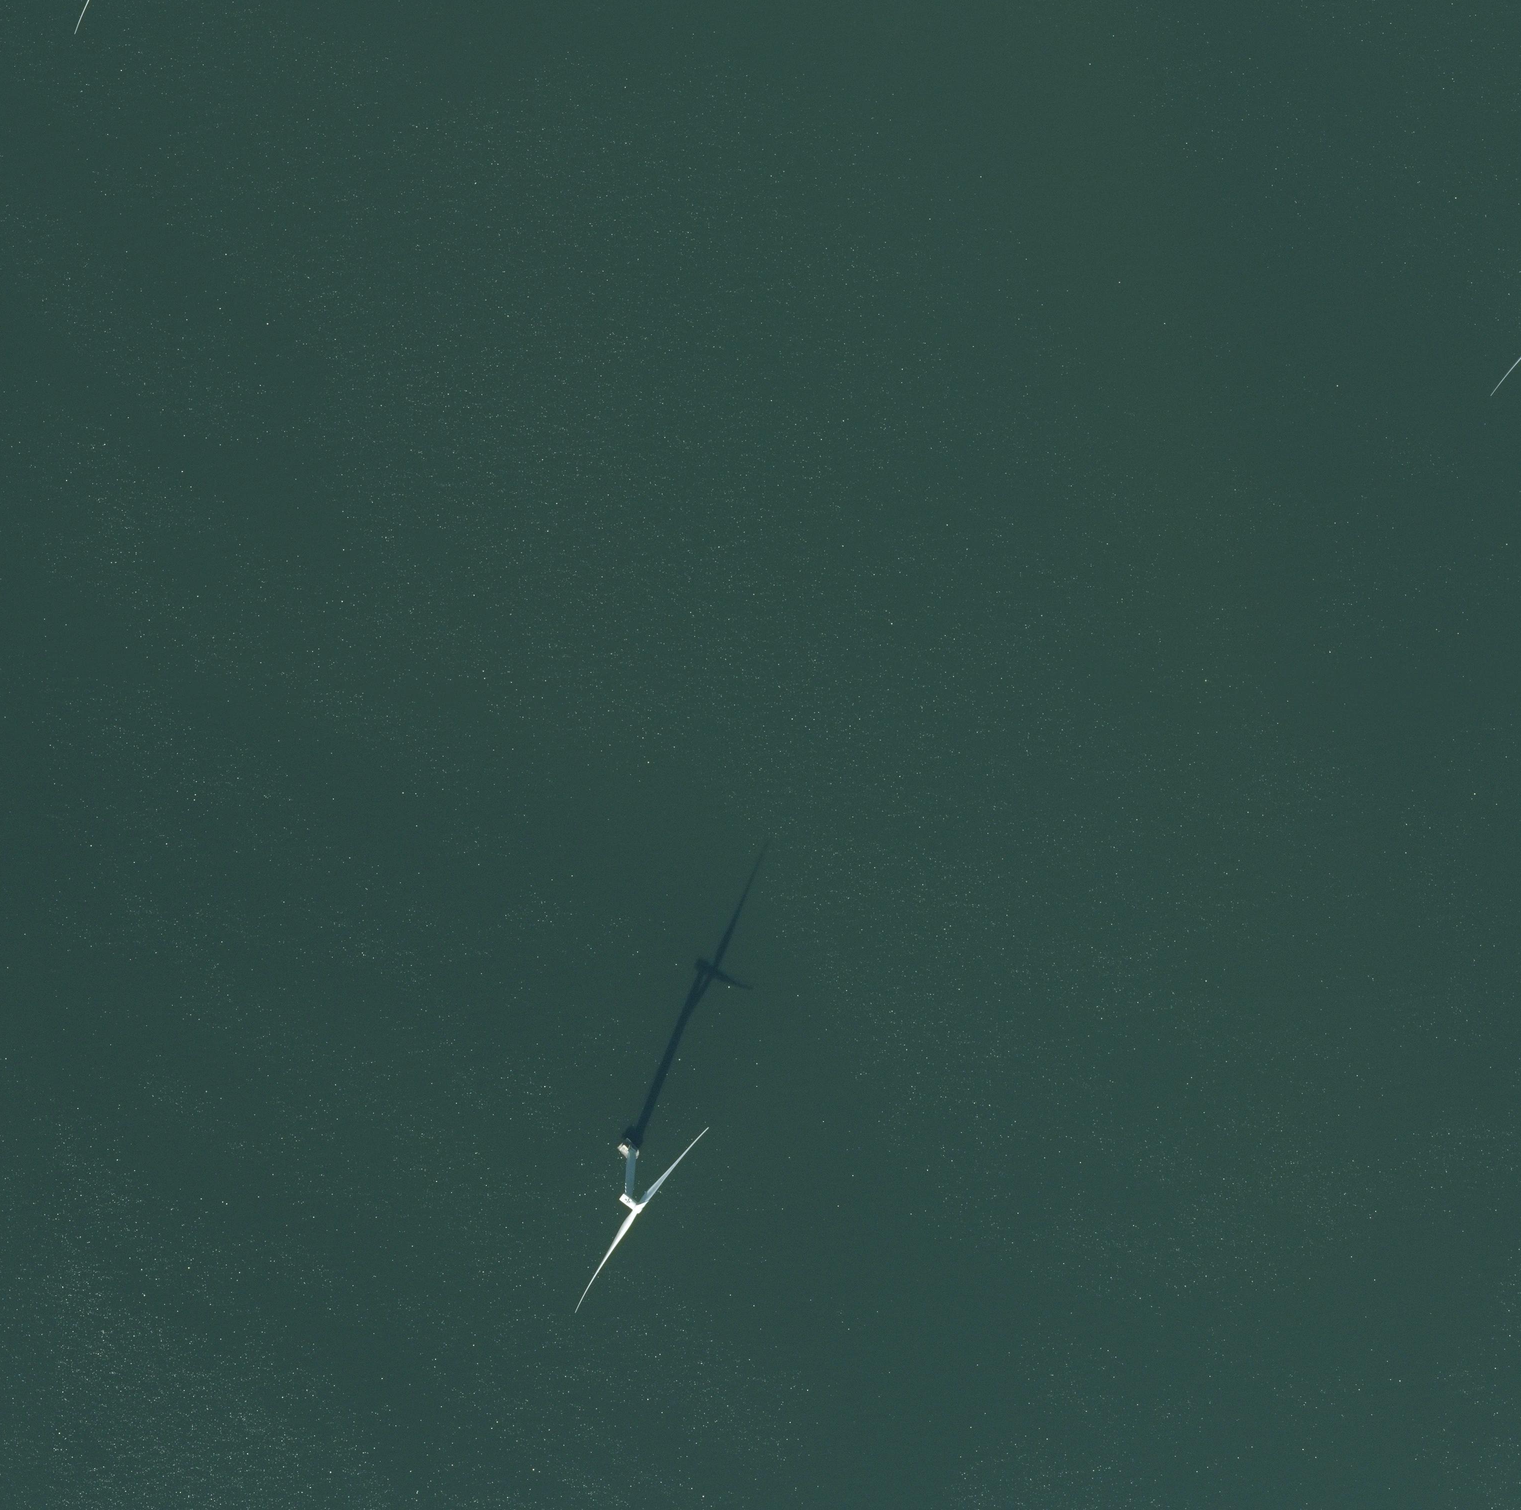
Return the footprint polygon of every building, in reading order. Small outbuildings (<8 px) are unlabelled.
[(630,1148),(630,1149),(630,1151),(630,1152),(631,1153),(632,1154),(633,1154),(635,1154),(636,1154),(637,1153),(638,1152),(638,1151),(638,1149),(638,1148),(637,1147),(636,1146),(634,1145),(633,1146),(632,1146),(631,1147),(630,1148)]
